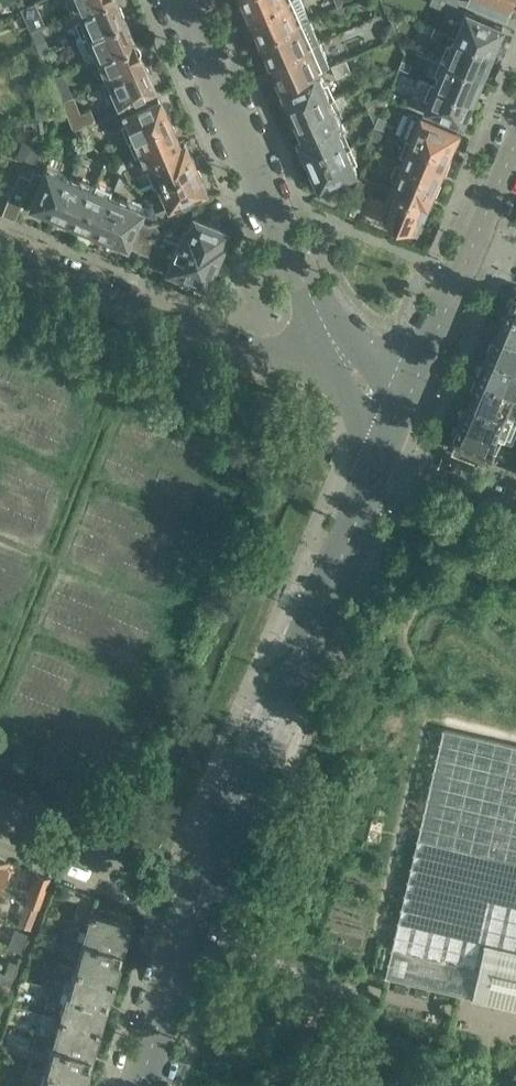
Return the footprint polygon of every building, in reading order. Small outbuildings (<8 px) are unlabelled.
[(71,14),(100,0),(65,0),(71,14)] [(115,0),(100,0),(75,12),(79,21),(75,22),(81,36),(123,17),(122,14),(123,10),(121,5),(117,4),(115,0)] [(244,3),(248,4),(252,14),(285,0),(243,0),(244,3)] [(252,14),(256,24),(255,28),(258,34),(262,35),(263,38),(307,19),(308,18),(301,0),(285,0),(252,14)] [(456,35),(492,51),(494,47),(498,46),(500,40),(498,35),(503,25),(472,11),(473,10),(467,7),(467,9),(460,6),(459,0),(431,0),(430,3),(463,18),(456,35)] [(508,14),(513,2),(515,2),(515,0),(477,0),(508,14)] [(348,13),(344,3),(342,4),(338,5),(329,9),(333,19),(348,13)] [(32,29),(43,24),(37,11),(26,16),(32,29)] [(123,17),(86,34),(75,39),(86,61),(96,57),(133,40),(128,29),(130,26),(128,21),(124,18),(123,17)] [(307,19),(263,38),(267,47),(266,52),(268,58),(272,59),(273,61),(311,44),(317,42),(307,19)] [(382,35),(385,41),(398,35),(392,23),(385,26),(382,35)] [(452,44),(445,60),(482,75),(483,71),(487,70),(490,65),(488,60),(492,51),(456,35),(427,23),(423,31),(452,44)] [(40,27),(32,31),(42,54),(50,50),(40,27)] [(133,40),(96,57),(106,80),(143,63),(139,52),(140,49),(138,44),(134,43),(133,40)] [(26,59),(41,58),(34,42),(21,48),(26,59)] [(311,44),(273,61),(277,71),(276,75),(278,81),(283,82),(284,85),(290,82),(291,83),(328,67),(317,42),(311,45),(311,44)] [(347,58),(331,64),(337,77),(352,70),(347,58)] [(403,59),(400,68),(413,73),(417,65),(403,59)] [(445,60),(435,83),(472,98),(477,87),(481,85),(483,80),(482,75),(445,60)] [(143,63),(106,80),(114,98),(115,98),(117,102),(153,86),(149,75),(150,71),(148,66),(144,65),(143,63)] [(51,76),(59,72),(56,66),(48,70),(51,76)] [(292,86),(285,89),(290,99),(289,103),(291,108),(295,109),(296,114),(332,98),(320,72),(292,85),(292,86)] [(66,84),(61,73),(51,78),(56,89),(66,84)] [(425,108),(432,111),(432,110),(462,122),(467,111),(471,109),(473,104),(472,99),(472,98),(435,83),(429,97),(420,93),(418,98),(413,96),(409,105),(424,111),(425,108)] [(358,104),(362,113),(383,103),(388,96),(389,94),(387,91),(358,104)] [(389,94),(388,96),(395,99),(397,94),(390,91),(389,94)] [(62,101),(69,118),(80,113),(74,96),(62,101)] [(124,116),(122,117),(125,124),(121,125),(128,140),(132,138),(170,121),(168,118),(170,115),(167,108),(163,107),(158,96),(122,112),(124,116)] [(332,98),(296,114),(297,115),(295,119),(298,125),(302,126),(307,136),(301,139),(342,121),(332,98)] [(47,102),(35,103),(36,117),(48,116),(47,102)] [(74,130),(95,120),(89,109),(80,113),(69,118),(74,130)] [(384,128),(410,139),(448,155),(453,143),(456,144),(461,133),(458,132),(459,129),(429,117),(430,115),(422,111),(414,130),(388,119),(384,128)] [(379,115),(375,124),(384,128),(388,119),(379,115)] [(170,121),(132,138),(128,140),(134,156),(137,155),(141,162),(145,161),(185,143),(183,140),(179,142),(175,133),(177,130),(174,123),(170,122),(170,121)] [(342,121),(301,139),(306,149),(304,153),(307,160),(311,161),(312,163),(348,147),(349,146),(339,124),(343,122),(342,121)] [(91,135),(87,125),(79,128),(83,139),(91,135)] [(374,130),(367,147),(376,151),(383,134),(374,130)] [(410,139),(400,164),(441,181),(438,180),(444,167),(447,168),(451,157),(448,156),(448,155),(410,139)] [(16,159),(34,167),(40,151),(22,143),(16,159)] [(185,143),(145,161),(156,183),(195,166),(194,162),(196,159),(192,152),(188,151),(185,143)] [(92,150),(85,144),(79,155),(86,157),(92,150)] [(360,170),(349,146),(348,147),(312,163),(313,164),(311,168),(314,175),(318,176),(323,186),(331,183),(333,187),(343,183),(341,178),(348,175),(352,185),(356,187),(360,175),(361,174),(360,170)] [(115,165),(121,170),(128,167),(125,160),(115,165)] [(32,195),(30,201),(33,203),(33,206),(40,209),(43,207),(54,212),(70,177),(48,167),(48,165),(45,164),(40,175),(32,195)] [(400,164),(391,188),(429,204),(434,190),(437,192),(441,181),(400,164)] [(132,166),(121,171),(128,177),(134,175),(132,166)] [(195,166),(156,183),(164,202),(167,201),(169,204),(205,188),(201,178),(202,175),(199,167),(196,167),(195,166)] [(32,195),(40,175),(34,172),(31,179),(26,191),(25,193),(32,195)] [(126,177),(118,173),(112,186),(120,190),(126,177)] [(14,185),(26,191),(31,179),(19,174),(14,185)] [(366,206),(386,214),(387,215),(386,217),(418,230),(420,226),(422,227),(427,214),(425,213),(429,204),(391,188),(390,189),(396,191),(392,200),(379,195),(378,197),(373,195),(378,183),(360,175),(356,187),(351,197),(366,204),(366,206)] [(70,177),(54,212),(64,216),(65,220),(72,222),(76,221),(78,222),(93,187),(70,177)] [(14,185),(3,213),(15,218),(25,193),(26,191),(14,185)] [(93,187),(78,222),(79,222),(81,226),(87,229),(91,227),(103,232),(117,197),(93,187)] [(144,208),(117,197),(103,232),(112,236),(112,239),(120,243),(123,241),(127,242),(127,241),(140,247),(150,224),(140,219),(144,208)] [(179,213),(175,203),(154,212),(159,221),(179,213)] [(183,223),(175,240),(177,241),(176,242),(176,244),(214,260),(215,257),(220,254),(223,248),(221,244),(221,243),(220,242),(226,226),(221,224),(219,220),(213,217),(209,219),(204,217),(203,219),(196,216),(190,219),(189,222),(187,221),(186,224),(183,223)] [(152,222),(150,224),(140,247),(152,252),(149,259),(166,266),(176,244),(176,242),(162,236),(162,235),(156,221),(152,223),(152,222)] [(176,244),(166,266),(170,267),(171,271),(177,274),(181,272),(205,282),(206,279),(210,278),(212,271),(211,268),(214,260),(176,244)] [(507,311),(515,314),(515,290),(514,295),(510,296),(507,303),(509,307),(508,310),(507,311)] [(498,333),(515,339),(515,314),(507,311),(504,312),(501,318),(503,321),(498,333)] [(489,356),(515,365),(515,339),(498,333),(495,342),(492,342),(489,349),(490,352),(489,356)] [(480,378),(515,392),(515,365),(489,356),(480,378)] [(470,400),(508,415),(515,418),(515,407),(512,405),(515,396),(515,392),(480,378),(479,380),(475,381),(472,388),(474,390),(470,400)] [(461,421),(461,423),(498,438),(508,415),(470,400),(466,411),(462,411),(459,418),(461,421)] [(455,437),(451,445),(493,460),(496,452),(497,451),(493,450),(498,438),(461,423),(460,425),(456,426),(453,434),(455,437)] [(445,727),(386,975),(470,994),(515,1005),(515,744),(445,727)] [(7,863),(9,860),(0,856),(0,883),(7,863)] [(49,877),(36,872),(25,900),(39,905),(49,877)] [(40,907),(27,901),(18,925),(30,930),(40,907)] [(84,928),(80,927),(80,928),(66,924),(64,934),(78,938),(81,939),(121,951),(129,923),(91,912),(87,925),(85,925),(84,928)] [(28,935),(16,930),(8,948),(21,953),(28,935)] [(78,938),(64,934),(61,943),(75,947),(78,938)] [(81,939),(74,966),(113,977),(121,951),(81,939)] [(1,972),(12,977),(20,957),(9,953),(1,972)] [(65,990),(65,991),(106,1003),(113,977),(74,966),(67,990),(65,990)] [(12,977),(1,972),(0,972),(0,992),(5,994),(12,977)] [(65,981),(51,977),(49,986),(62,990),(65,981)] [(62,1002),(57,1018),(98,1030),(106,1003),(65,991),(49,987),(45,997),(62,1002)] [(284,1005),(269,997),(264,1008),(285,1015),(284,1005)] [(34,1039),(51,1044),(91,1056),(98,1030),(57,1018),(52,1034),(37,1030),(34,1039)] [(49,1053),(44,1070),(83,1082),(91,1056),(51,1044),(34,1039),(31,1048),(49,1053)] [(6,1044),(0,1041),(0,1042),(0,1055),(6,1058),(9,1051),(6,1044)] [(83,1082),(44,1070),(39,1085),(22,1080),(20,1085),(82,1085),(83,1082)]
